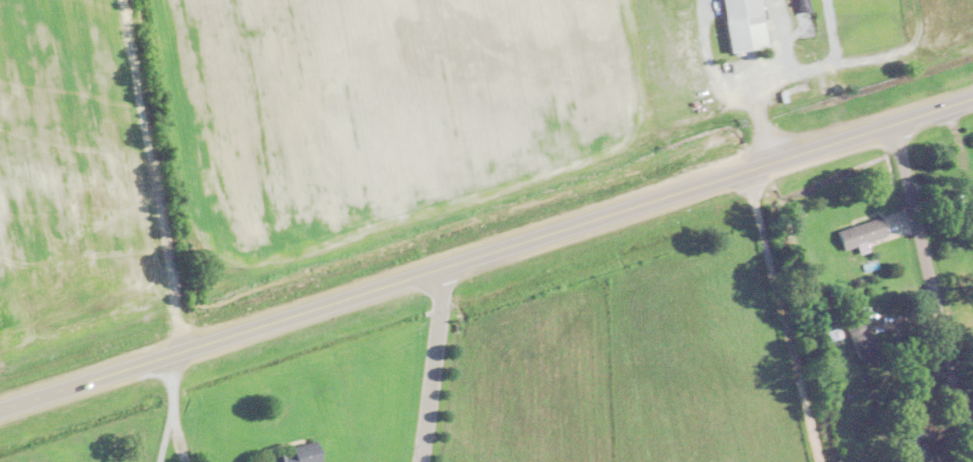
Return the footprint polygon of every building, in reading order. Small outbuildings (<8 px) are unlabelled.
[(725,51),(763,45),(756,0),(717,0),(725,51)] [(972,201),(972,183),(962,187),(967,203),(972,201)] [(833,230),(840,249),(883,235),(877,215),(833,230)] [(875,355),(854,310),(837,318),(858,362),(875,355)] [(912,439),(905,430),(894,437),(901,447),(912,439)] [(311,440),(285,446),(286,451),(267,455),(268,461),(316,461),(311,440)]
